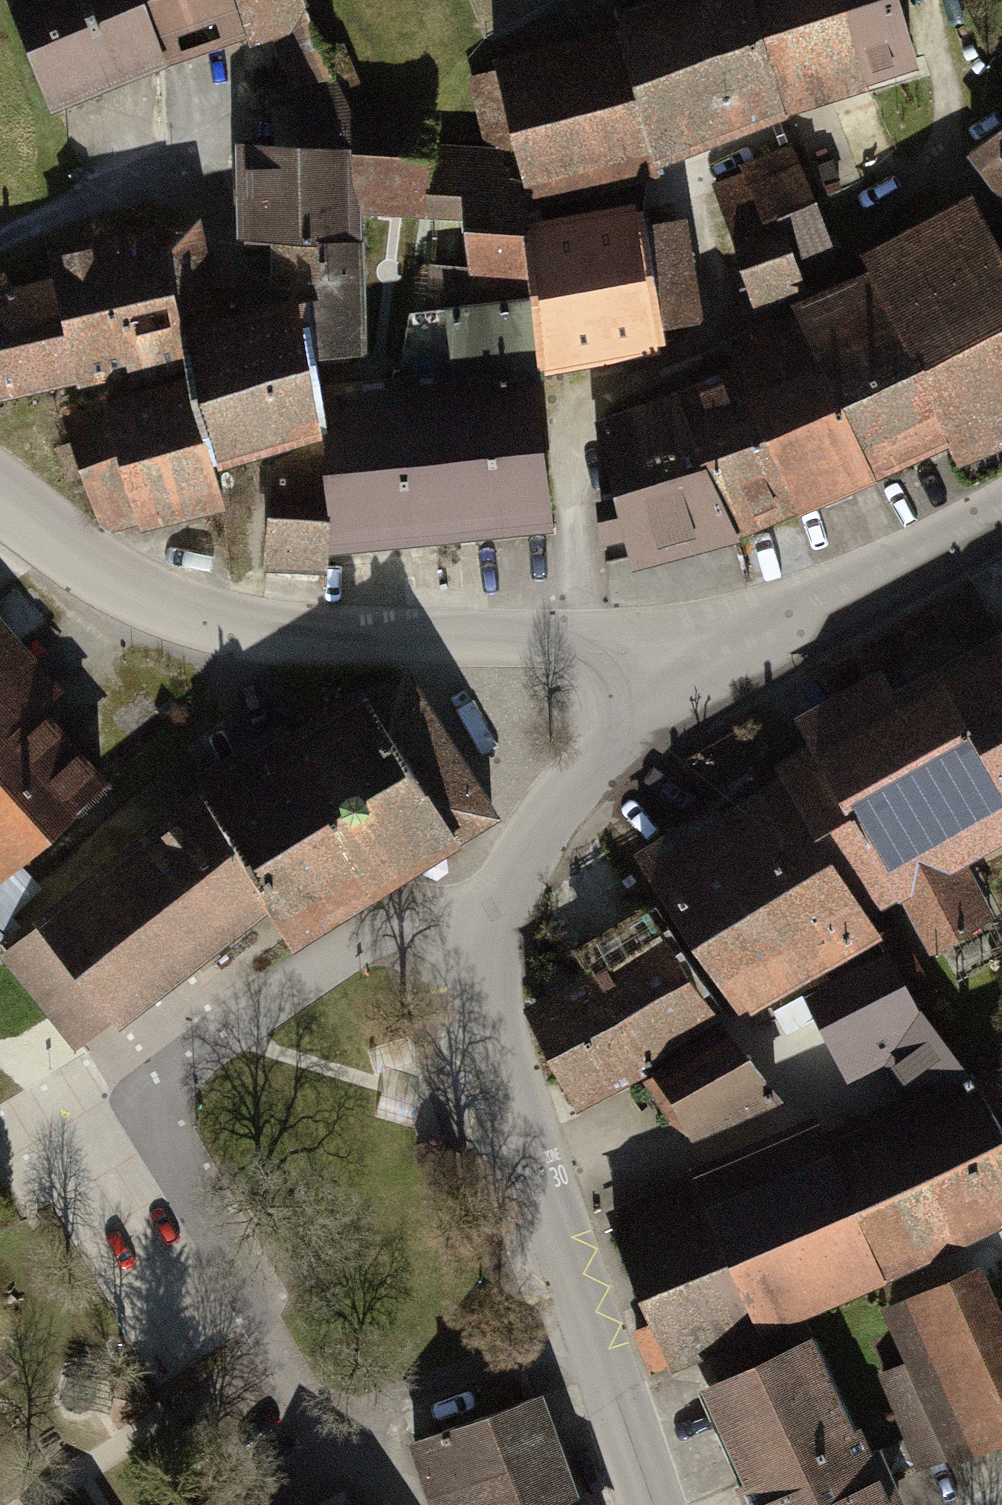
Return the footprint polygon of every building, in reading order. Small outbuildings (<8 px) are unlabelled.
[(73,121),(278,39),(302,98),(352,101),(313,0),(25,0),(73,121)] [(472,80),(491,158),(528,157),(542,211),(935,81),(908,0),(619,0),(625,29),(472,80)] [(304,124),(244,122),(243,241),(282,239),(284,296),(384,293),(378,224),(481,227),(481,291),(541,290),(528,157),(491,158),(454,157),(446,104),(370,102),(352,101),(302,98),(304,124)] [(989,153),(1001,174),(1001,146),(989,153)] [(795,154),(712,191),(771,322),(854,285),(795,154)] [(602,432),(631,587),(730,561),(975,462),(981,480),(1001,469),(1001,218),(996,207),(881,255),(893,278),(814,308),(818,322),(748,347),(759,378),(602,432)] [(666,214),(549,233),(573,373),(689,354),(666,214)] [(0,283),(0,404),(206,364),(201,319),(235,312),(215,222),(0,283)] [(227,387),(82,423),(103,545),(255,512),(244,473),(292,462),(367,451),(360,399),(325,303),(217,329),(227,387)] [(367,451),(292,462),(278,575),(356,585),(359,560),(563,533),(544,400),(471,410),(468,384),(360,399),(367,451)] [(5,912),(129,782),(66,718),(81,696),(5,610),(0,613),(0,907),(5,912)] [(661,852),(759,1027),(814,997),(900,948),(885,921),(914,904),(948,965),(1001,935),(1001,933),(970,877),(1001,859),(1001,651),(919,698),(901,681),(816,728),(833,757),(661,852)] [(223,796),(11,957),(100,1064),(282,905),(305,943),(499,817),(409,660),(213,781),(223,796)] [(646,886),(585,922),(612,968),(673,932),(646,886)] [(688,938),(545,1016),(595,1108),(739,1031),(688,938)] [(916,1080),(977,1052),(900,948),(814,997),(854,1082),(903,1057),(916,1080)] [(413,1034),(365,1048),(374,1075),(421,1061),(413,1034)] [(753,1040),(668,1087),(704,1152),(789,1105),(753,1040)] [(615,1218),(688,1377),(1001,1233),(1001,1107),(977,1052),(916,1080),(615,1218)] [(423,1100),(384,1090),(376,1116),(415,1128),(423,1100)] [(895,1311),(918,1368),(889,1380),(932,1489),(1001,1461),(1001,1269),(895,1311)] [(727,1399),(774,1504),(915,1504),(895,1458),(882,1463),(834,1353),(727,1399)] [(414,1451),(437,1504),(595,1504),(558,1404),(414,1451)]
